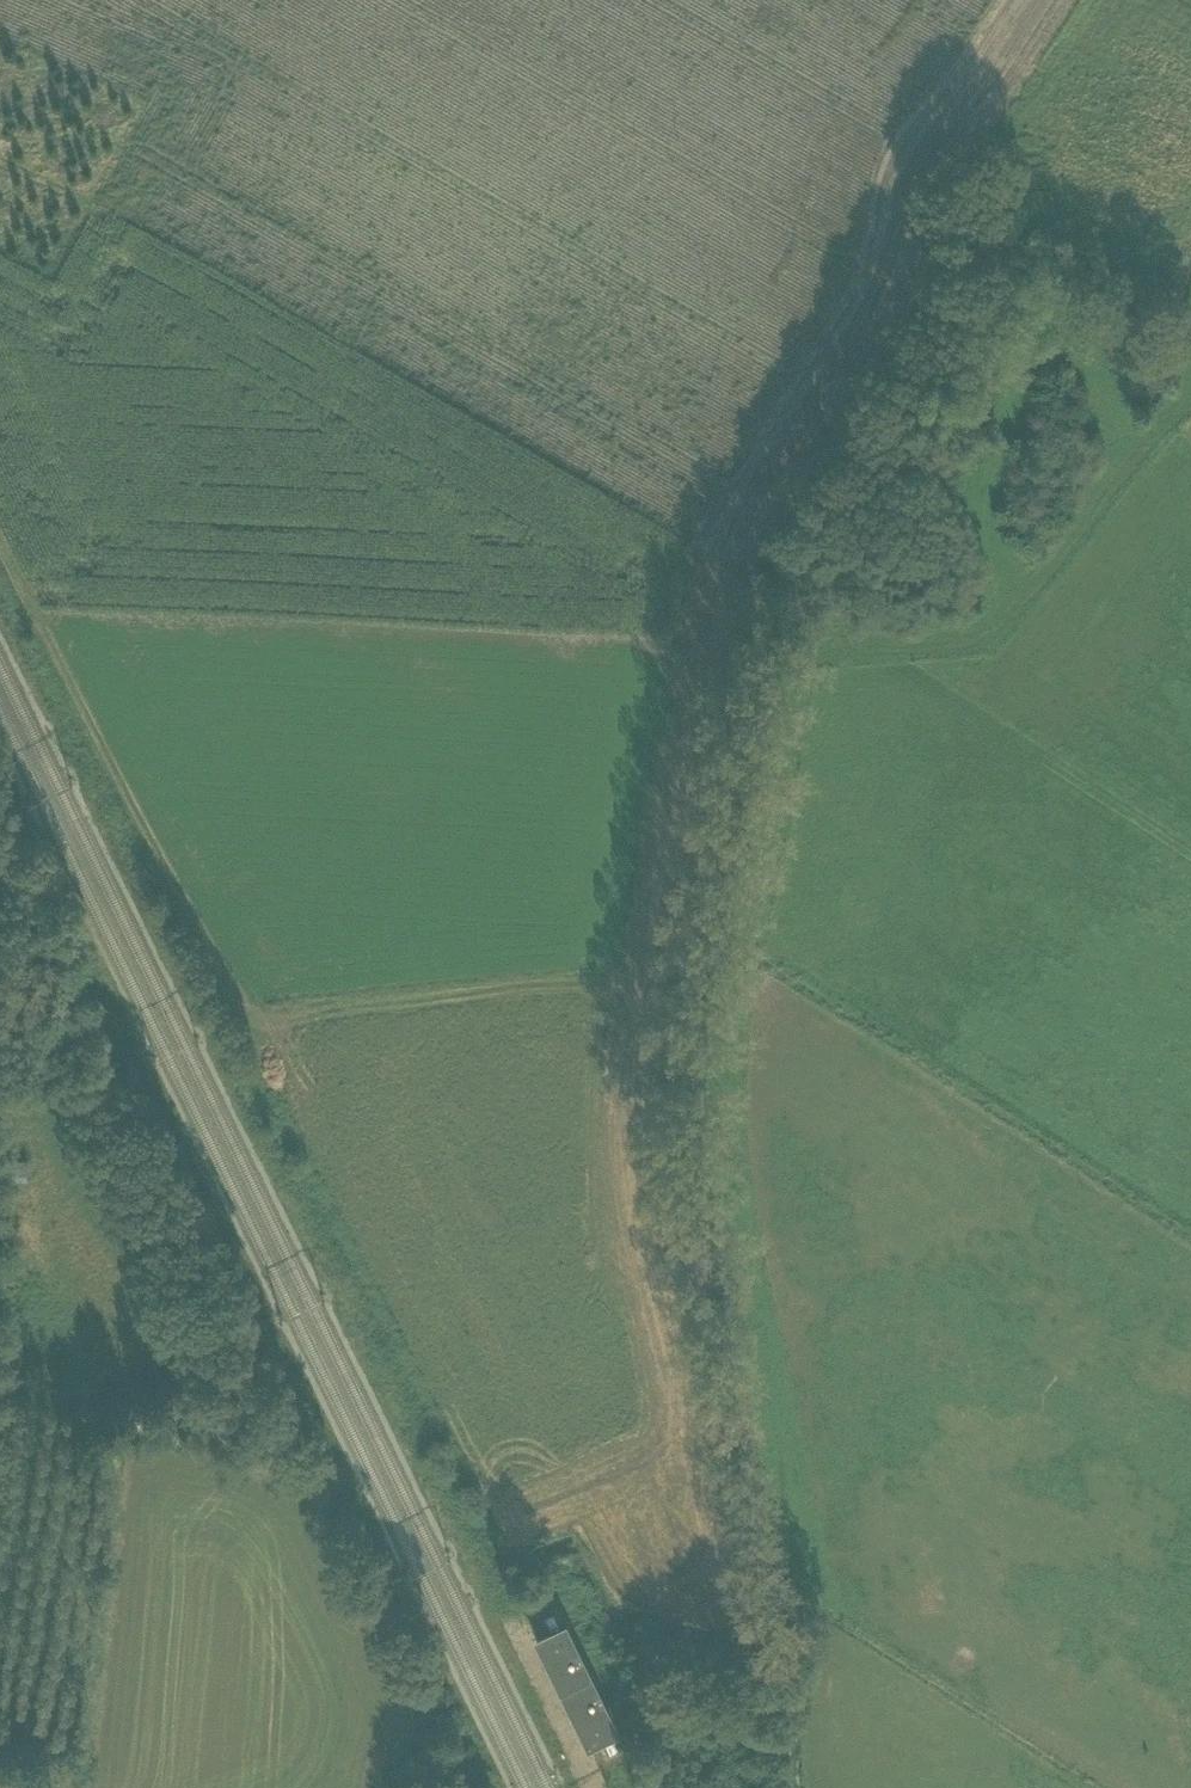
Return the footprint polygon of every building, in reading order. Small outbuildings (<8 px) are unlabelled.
[(564,1627),(537,1640),(588,1746),(615,1733),(564,1627)]
